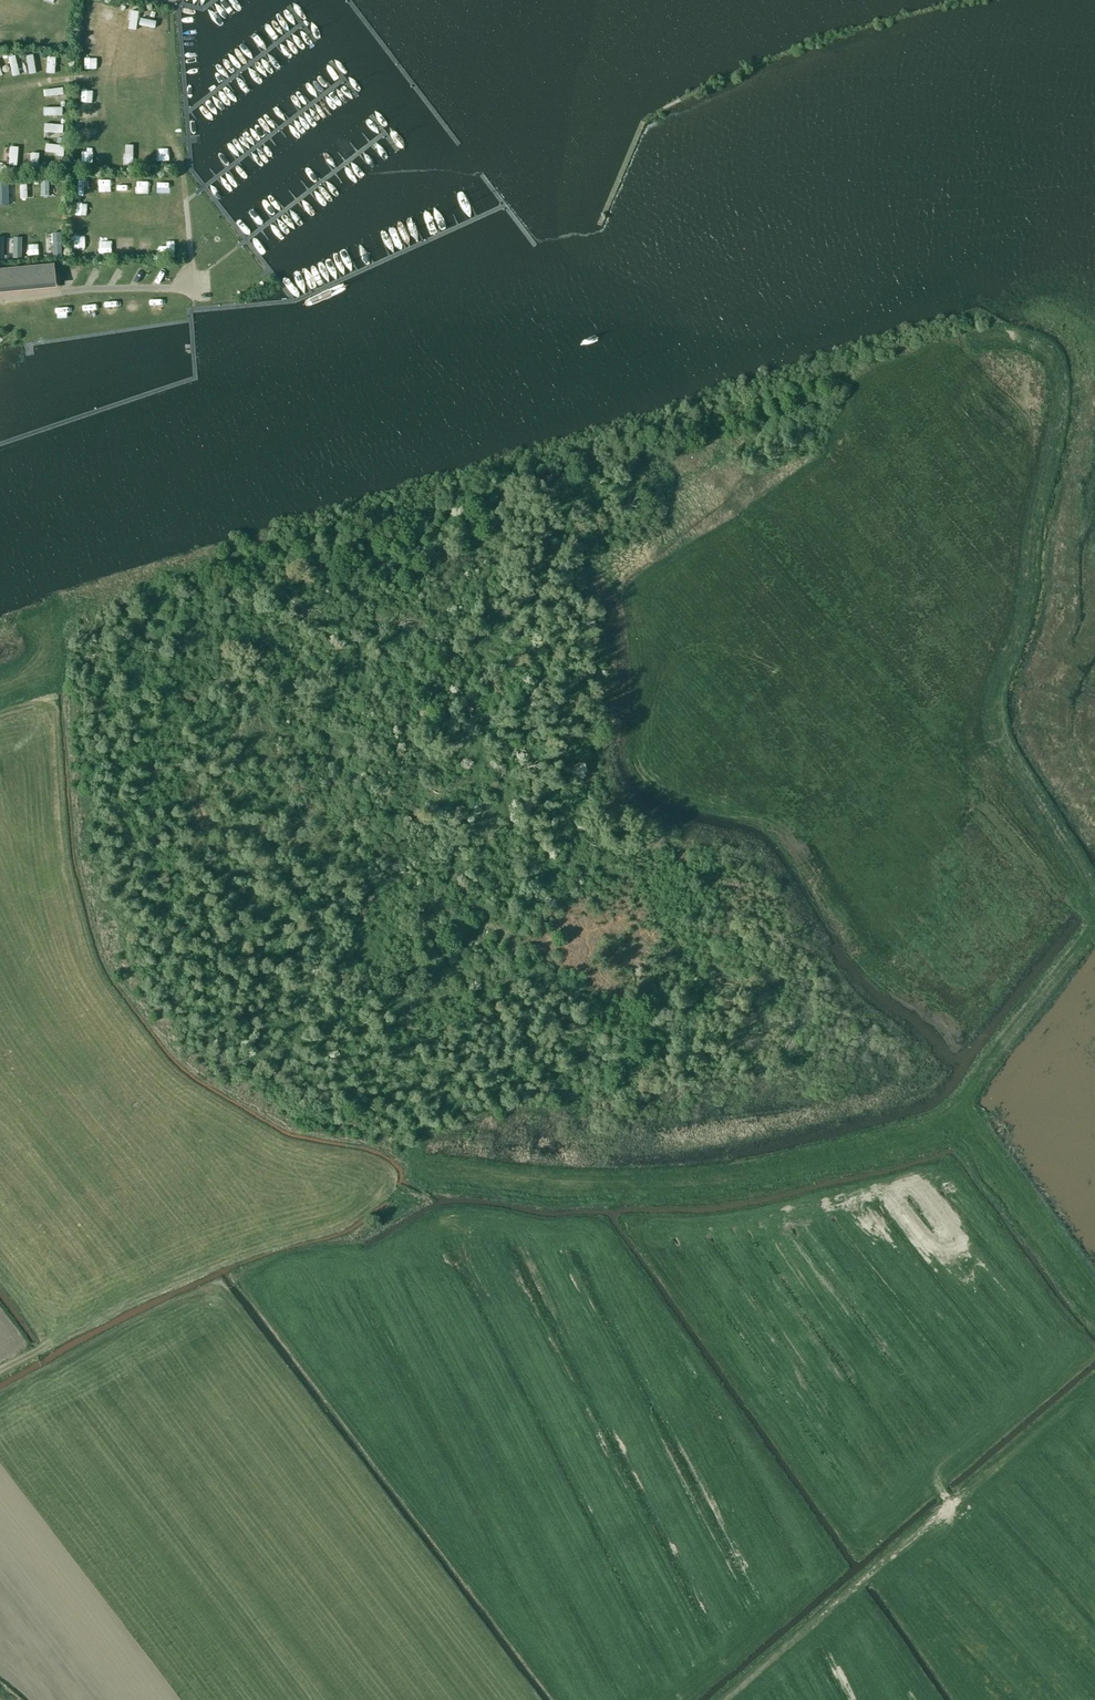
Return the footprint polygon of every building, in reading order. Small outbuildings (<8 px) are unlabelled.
[(130,8),(129,29),(138,29),(139,9),(130,8)] [(154,28),(156,19),(141,15),(138,25),(154,28)] [(57,26),(57,40),(67,40),(67,26),(57,26)] [(40,33),(40,46),(50,46),(50,33),(40,33)] [(27,36),(16,37),(17,45),(27,44),(27,36)] [(98,60),(99,52),(83,50),(82,59),(98,60)] [(55,74),(56,56),(47,55),(47,73),(55,74)] [(12,77),(19,75),(15,58),(9,59),(12,77)] [(63,87),(44,88),(44,96),(64,95),(63,87)] [(100,103),(100,94),(78,94),(78,103),(100,103)] [(43,116),(60,117),(60,106),(44,105),(43,116)] [(99,117),(99,106),(79,107),(79,118),(99,117)] [(45,118),(44,133),(60,133),(61,118),(45,118)] [(98,137),(98,126),(80,127),(80,137),(98,137)] [(45,153),(64,154),(65,144),(58,144),(59,137),(46,136),(45,153)] [(153,156),(153,144),(145,144),(145,156),(153,156)] [(156,145),(156,160),(163,160),(164,145),(156,145)] [(19,146),(10,146),(9,163),(19,164),(19,146)] [(94,152),(81,151),(80,163),(93,164),(94,152)] [(31,152),(31,170),(39,170),(40,152),(31,152)] [(49,191),(49,177),(41,177),(41,191),(49,191)] [(102,178),(101,194),(112,194),(113,178),(102,178)] [(118,178),(118,186),(129,187),(129,179),(118,178)] [(150,194),(150,179),(136,179),(136,194),(150,194)] [(88,197),(90,183),(78,181),(76,196),(88,197)] [(88,214),(88,199),(76,200),(76,215),(88,214)] [(74,238),(69,240),(77,258),(82,255),(74,238)] [(51,257),(61,256),(60,242),(50,242),(51,257)] [(140,244),(140,252),(155,253),(156,244),(140,244)] [(53,264),(0,269),(0,293),(56,288),(53,264)]
